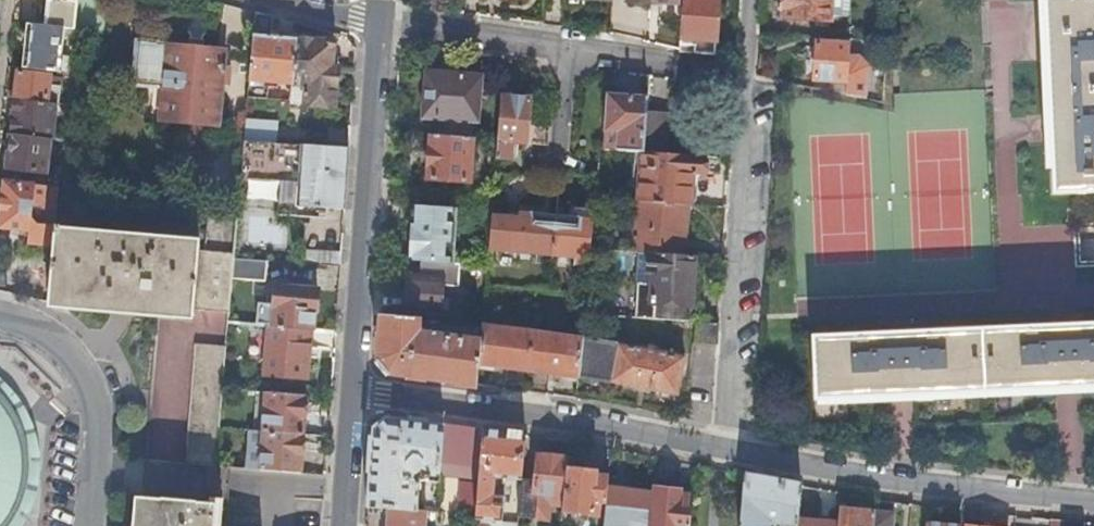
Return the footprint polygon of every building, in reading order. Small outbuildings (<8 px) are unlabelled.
[(42,24),(63,26),(72,27),(74,0),(45,0),(42,24)] [(74,28),(102,31),(105,0),(77,0),(74,28)] [(649,2),(648,8),(675,11),(675,0),(629,0),(649,2)] [(678,44),(693,45),(693,51),(714,53),(718,0),(681,0),(678,44)] [(782,17),(847,22),(849,0),(783,0),(782,17)] [(1043,27),(1048,134),(1051,193),(1093,191),(1093,0),(1042,0),(1043,27)] [(271,29),(273,15),(254,10),(249,78),(292,82),(295,37),(277,36),(277,34),(273,29),(271,29)] [(28,66),(28,68),(59,71),(63,26),(42,24),(32,23),(31,26),(25,31),(24,38),(30,43),(29,49),(23,54),(22,59),(28,66)] [(302,31),(295,35),(295,37),(292,82),(290,99),(333,102),(336,64),(329,63),(330,46),(325,40),(313,38),(314,35),(309,32),(302,31)] [(224,65),(227,66),(229,51),(200,48),(201,40),(189,38),(188,46),(156,43),(156,41),(136,39),(130,90),(150,93),(148,117),(215,125),(219,85),(221,72),(223,72),(224,65)] [(832,77),(832,90),(846,93),(850,94),(866,97),(868,63),(859,54),(848,53),(849,44),(815,41),(813,75),(832,77)] [(229,66),(227,66),(224,65),(223,72),(221,72),(219,85),(227,86),(229,66)] [(18,69),(15,97),(56,101),(58,101),(59,84),(48,83),(49,72),(18,69)] [(434,134),(470,137),(471,120),(477,120),(481,74),(425,70),(422,116),(435,117),(434,134)] [(603,148),(640,151),(642,151),(645,112),(647,95),(607,93),(603,148)] [(510,141),(548,144),(552,100),(547,99),(547,98),(528,96),(528,98),(500,95),(497,139),(495,158),(508,159),(510,141)] [(15,97),(12,133),(50,136),(53,136),(56,101),(15,97)] [(645,112),(642,151),(663,153),(665,113),(645,112)] [(244,139),(275,141),(277,119),(245,117),(244,139)] [(50,136),(12,133),(9,167),(47,171),(50,136)] [(469,181),(472,137),(470,137),(434,134),(430,133),(426,178),(469,181)] [(318,204),(344,206),(348,146),(275,141),(244,139),(241,176),(280,179),(278,212),(317,215),(318,204)] [(637,201),(686,205),(688,205),(691,174),(701,174),(702,156),(663,153),(642,151),(640,151),(637,201)] [(36,184),(5,181),(0,226),(16,228),(14,250),(29,252),(30,235),(48,237),(51,205),(34,204),(36,184)] [(637,252),(648,252),(682,255),(686,205),(637,201),(635,230),(639,230),(637,252)] [(489,228),(491,210),(461,208),(412,205),(408,259),(422,260),(452,262),(455,225),(489,228)] [(487,248),(551,254),(555,216),(491,210),(489,228),(487,248)] [(551,254),(589,258),(590,248),(593,212),(573,210),(572,218),(555,216),(551,254)] [(194,308),(230,311),(233,276),(233,275),(234,257),(235,251),(199,248),(200,244),(139,238),(139,232),(98,228),(97,235),(62,232),(62,223),(56,223),(49,301),(68,303),(68,301),(176,310),(176,311),(194,313),(194,308)] [(636,283),(634,318),(688,322),(693,256),(682,255),(648,252),(647,275),(651,275),(650,284),(636,283)] [(233,275),(233,276),(266,278),(267,259),(234,257),(233,275)] [(456,286),(459,263),(452,262),(422,260),(420,276),(407,275),(404,310),(439,313),(441,285),(456,286)] [(257,301),(256,323),(280,325),(312,327),(313,327),(314,308),(315,308),(316,286),(273,283),(272,302),(257,301)] [(476,385),(478,361),(479,340),(434,334),(434,332),(430,332),(430,333),(424,336),(417,331),(418,318),(380,315),(377,361),(388,373),(476,385)] [(715,324),(693,322),(692,343),(714,345),(715,324)] [(810,333),(813,397),(844,396),(1093,385),(1093,322),(810,333)] [(527,368),(530,330),(481,324),(479,340),(478,361),(527,368)] [(312,327),(280,325),(276,374),(308,377),(312,327)] [(578,375),(581,336),(530,330),(527,368),(578,375)] [(682,356),(581,336),(578,375),(607,380),(614,381),(675,392),(682,356)] [(218,448),(227,344),(197,342),(187,462),(217,464),(218,448)] [(306,393),(266,390),(263,428),(303,431),(306,393)] [(26,465),(26,464),(25,453),(24,444),(21,434),(18,426),(14,418),(9,409),(4,402),(0,398),(0,525),(5,525),(10,519),(18,503),(22,493),(24,485),(25,476),(26,465)] [(440,458),(442,423),(384,415),(372,424),(366,505),(388,507),(416,509),(418,478),(420,477),(419,474),(417,475),(416,473),(416,470),(422,465),(426,465),(427,474),(424,475),(425,478),(428,478),(429,479),(438,480),(440,458)] [(480,428),(442,423),(440,458),(478,461),(480,429),(480,428)] [(263,428),(249,427),(248,449),(261,450),(260,465),(300,469),(303,431),(263,428)] [(524,435),(480,429),(478,461),(475,518),(502,519),(504,492),(495,491),(490,487),(491,476),(520,478),(524,435)] [(218,448),(217,464),(230,466),(231,449),(218,448)] [(534,479),(520,478),(517,516),(548,519),(550,504),(561,505),(565,466),(566,457),(537,454),(534,479)] [(565,466),(561,505),(559,520),(565,521),(566,512),(604,517),(607,481),(608,476),(596,474),(597,469),(565,466)] [(744,473),(738,525),(773,525),(774,520),(780,521),(779,525),(797,525),(798,517),(799,501),(801,484),(744,473)] [(604,517),(603,525),(646,525),(649,491),(628,489),(628,484),(607,481),(604,517)] [(651,525),(687,525),(690,494),(677,492),(677,489),(654,487),(651,525)] [(141,496),(139,525),(215,525),(217,502),(197,500),(197,499),(163,496),(163,497),(141,496)] [(436,511),(437,501),(427,500),(426,510),(436,511)] [(388,507),(387,525),(424,525),(426,510),(416,509),(388,507)] [(837,521),(836,525),(872,525),(873,510),(838,507),(837,521)] [(873,510),(872,525),(891,525),(892,511),(873,510)] [(798,517),(797,525),(836,525),(837,521),(798,517)]
